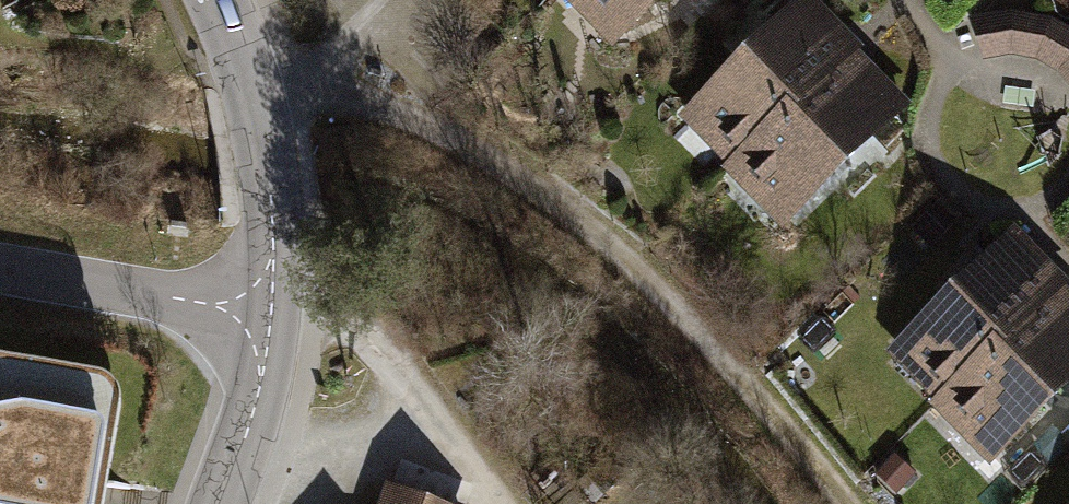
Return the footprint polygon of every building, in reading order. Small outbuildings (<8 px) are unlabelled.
[(603,42),(648,0),(564,0),(603,42)] [(718,163),(847,41),(809,0),(785,0),(668,111),(718,163)] [(965,21),(980,62),(1007,58),(1035,62),(1057,75),(1068,89),(1068,29),(1050,19),(1005,12),(965,21)] [(711,170),(766,228),(903,98),(847,41),(718,163),(711,170)] [(875,355),(925,407),(1054,284),(1004,232),(875,355)] [(973,472),(1068,381),(1068,300),(1054,284),(925,407),(918,414),(973,472)] [(117,411),(114,396),(100,385),(0,369),(0,503),(101,503),(117,411)]
